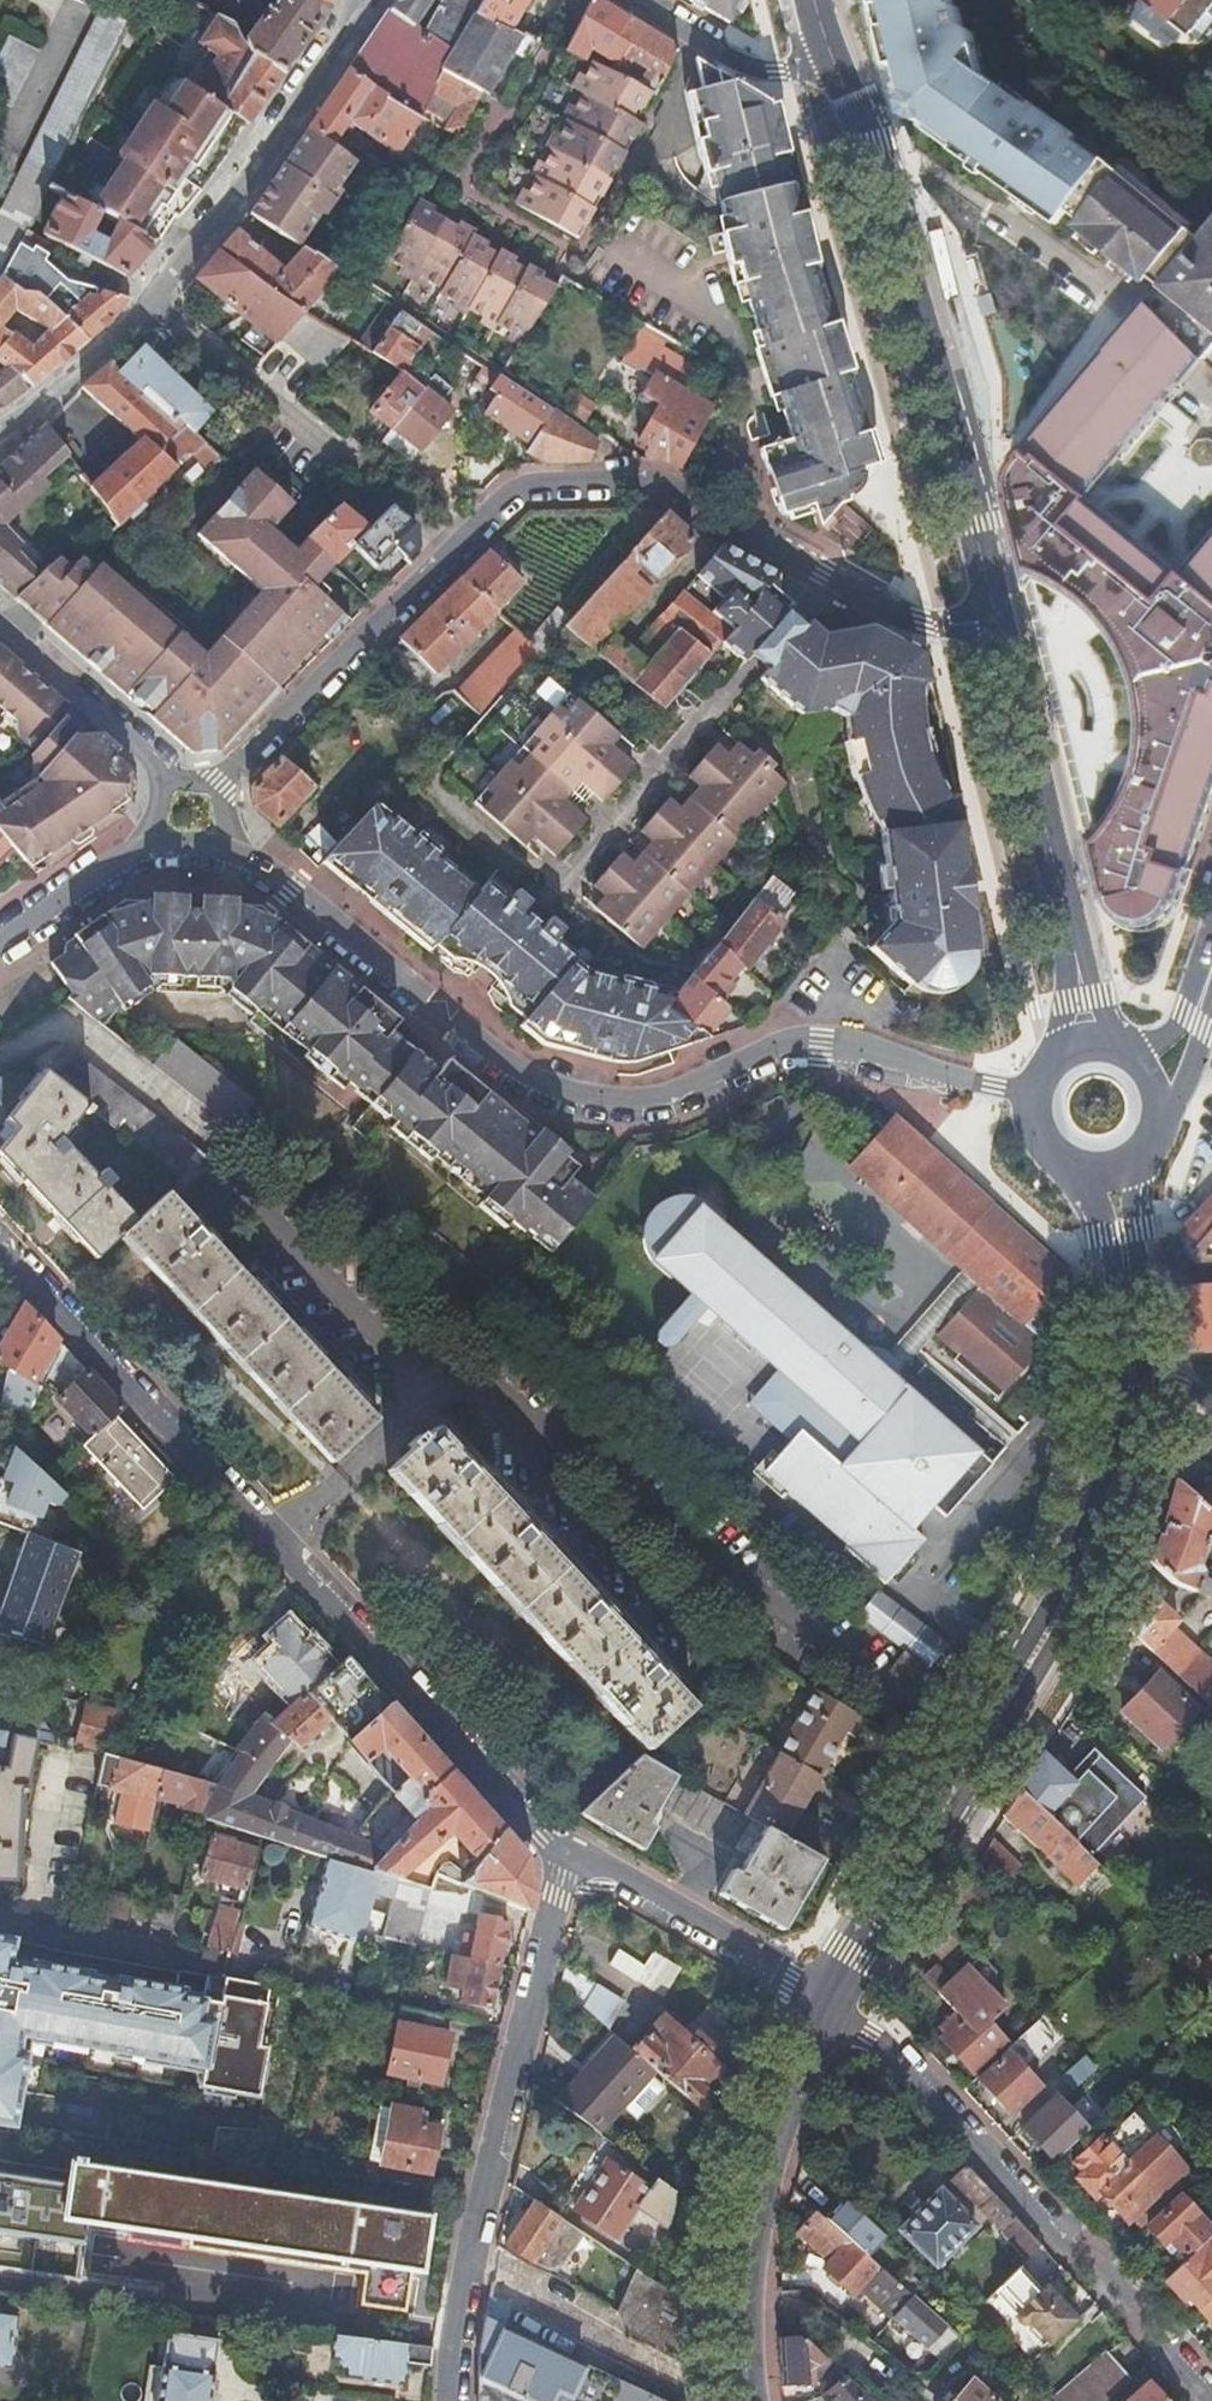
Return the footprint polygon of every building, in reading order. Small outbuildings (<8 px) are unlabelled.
[(286,1),(282,7),(278,4),(271,13),(268,11),(254,31),(235,23),(249,56),(283,73),(312,31),(332,2),(329,0),(286,0),(286,1)] [(480,93),(486,97),(521,37),(507,30),(475,15),(483,0),(440,0),(438,3),(445,8),(442,14),(434,9),(422,32),(389,11),(370,39),(348,71),(418,119),(430,95),(441,73),(480,93)] [(389,11),(422,32),(434,9),(438,3),(440,0),(397,0),(389,11)] [(507,30),(526,0),(483,0),(475,15),(507,30)] [(674,51),(591,0),(564,51),(582,60),(588,50),(613,65),(617,62),(625,67),(628,61),(647,70),(643,78),(657,86),(674,51)] [(725,24),(739,0),(685,0),(725,24)] [(874,11),(885,8),(883,0),(872,0),(874,11)] [(1102,161),(1078,143),(1081,138),(1036,106),(1032,111),(1003,90),(984,77),(967,65),(971,59),(977,49),(974,35),(965,29),(960,11),(957,11),(954,0),(883,0),(885,8),(891,30),(894,43),(883,45),(890,71),(900,68),(907,94),(902,107),(904,119),(915,126),(926,124),(957,146),(953,153),(1017,199),(1019,200),(1038,214),(1040,215),(1055,226),(1082,189),(1102,161)] [(1211,6),(1211,0),(1139,0),(1140,1),(1168,22),(1180,32),(1187,38),(1190,34),(1211,7),(1211,6)] [(1168,22),(1140,1),(1129,14),(1158,37),(1159,36),(1171,45),(1180,32),(1168,22)] [(1211,7),(1190,34),(1199,41),(1211,24),(1211,8),(1211,7)] [(128,25),(98,12),(26,161),(55,175),(128,25)] [(221,109),(249,56),(235,23),(221,17),(200,48),(208,53),(212,56),(205,65),(201,63),(184,89),(178,85),(159,114),(151,109),(115,161),(121,165),(90,212),(155,245),(174,220),(176,221),(186,211),(208,182),(227,154),(224,152),(242,123),(221,109)] [(894,43),(891,30),(880,33),(883,45),(894,43)] [(37,54),(7,40),(0,55),(0,105),(11,110),(37,54)] [(967,65),(984,77),(982,68),(977,49),(971,59),(967,65)] [(212,56),(208,53),(201,63),(205,65),(212,56)] [(255,114),(283,73),(249,56),(221,109),(242,123),(246,126),(255,114)] [(711,72),(691,61),(698,92),(690,94),(682,95),(702,176),(709,174),(724,232),(724,234),(717,236),(724,262),(725,270),(733,268),(738,285),(739,285),(745,304),(751,302),(761,331),(754,333),(759,348),(764,364),(756,366),(759,376),(767,400),(774,398),(779,413),(786,411),(795,439),(788,441),(779,444),(773,440),(770,446),(757,451),(776,511),(794,521),(810,516),(815,532),(828,517),(838,505),(843,499),(876,462),(866,430),(859,432),(843,381),(851,379),(833,322),(815,269),(813,263),(810,250),(808,242),(807,237),(793,185),(788,186),(783,161),(787,160),(774,110),(760,101),(719,77),(711,72)] [(606,72),(588,63),(580,79),(575,76),(567,90),(578,96),(591,103),(636,128),(637,127),(632,123),(628,121),(634,109),(638,111),(649,92),(606,72)] [(898,104),(902,107),(907,94),(900,68),(890,71),(898,104)] [(315,119),(308,129),(333,145),(349,123),(398,157),(419,120),(418,119),(348,71),(315,119)] [(443,131),(456,139),(480,93),(441,73),(430,95),(455,108),(443,131)] [(1032,111),(1036,106),(1006,86),(1003,90),(1032,111)] [(591,103),(578,96),(569,110),(565,108),(558,122),(562,124),(621,156),(622,154),(617,152),(624,140),(628,142),(636,128),(591,103)] [(632,123),(638,111),(634,109),(628,121),(632,123)] [(608,168),(613,170),(621,156),(562,124),(557,134),(554,139),(549,137),(542,149),(548,152),(606,184),(607,182),(603,179),(608,168)] [(952,155),(953,153),(957,146),(926,124),(915,126),(914,128),(952,155)] [(308,129),(278,172),(315,197),(321,189),(323,190),(331,177),(341,184),(356,162),(350,157),(344,152),(338,148),(333,145),(308,129)] [(617,152),(622,154),(628,142),(624,140),(617,152)] [(598,199),(606,184),(548,152),(539,166),(535,164),(527,178),(532,181),(590,213),(591,211),(587,208),(593,197),(598,199)] [(0,279),(27,233),(48,191),(55,175),(26,161),(0,213),(0,279)] [(1107,164),(1102,161),(1082,189),(1055,226),(1059,228),(1069,214),(1081,223),(1075,229),(1124,268),(1138,281),(1144,285),(1149,279),(1161,288),(1201,240),(1189,229),(1193,224),(1188,219),(1173,208),(1127,170),(1123,175),(1108,163),(1107,164)] [(607,182),(613,170),(608,168),(603,179),(607,182)] [(249,215),(297,247),(305,235),(303,228),(310,227),(318,216),(308,208),(315,197),(278,172),(253,210),(249,215)] [(339,188),(341,184),(331,177),(323,190),(333,198),(339,188)] [(590,213),(532,181),(524,195),(519,193),(511,206),(570,238),(577,226),(582,228),(590,213)] [(591,211),(598,199),(593,197),(587,208),(591,211)] [(128,275),(155,245),(90,212),(62,198),(44,236),(125,278),(128,275)] [(1039,215),(1040,215),(1038,214),(1019,200),(1017,199),(1016,200),(1016,201),(1016,202),(1016,203),(1016,204),(1036,218),(1037,218),(1038,217),(1039,217),(1039,215)] [(401,226),(404,228),(418,206),(414,204),(401,226)] [(418,206),(404,228),(387,256),(384,261),(388,263),(397,269),(394,274),(408,282),(413,272),(428,244),(439,224),(427,217),(429,212),(418,206)] [(442,219),(429,212),(427,217),(439,224),(442,219)] [(451,230),(454,225),(442,219),(439,224),(451,230)] [(437,291),(440,292),(441,290),(457,261),(469,239),(471,235),(454,225),(451,230),(439,224),(428,244),(413,272),(408,282),(422,289),(425,285),(437,291)] [(387,256),(404,228),(401,226),(385,255),(387,256)] [(575,241),(582,228),(577,226),(570,238),(575,241)] [(1201,240),(1207,244),(1211,238),(1211,226),(1201,240)] [(20,293),(24,294),(39,268),(46,256),(40,253),(45,242),(27,233),(0,279),(20,293)] [(233,237),(217,255),(266,289),(282,272),(236,233),(233,237)] [(1201,240),(1161,288),(1148,305),(1205,363),(1211,354),(1211,238),(1207,244),(1201,240)] [(463,316),(466,311),(497,254),(496,253),(495,253),(493,258),(481,252),(484,247),(469,239),(457,261),(441,290),(440,292),(438,296),(452,304),(449,309),(463,316)] [(495,253),(484,247),(481,252),(493,258),(495,253)] [(266,289),(302,314),(339,272),(321,260),(303,248),(302,250),(282,272),(266,289)] [(491,331),(494,326),(525,269),(524,268),(521,273),(509,267),(512,262),(497,254),(466,311),(480,319),(478,324),(491,331)] [(280,340),(320,375),(350,342),(342,337),(335,332),(327,326),(317,322),(309,317),(302,314),(266,289),(217,255),(194,280),(250,325),(240,340),(245,343),(250,346),(252,348),(255,350),(259,354),(264,357),(280,340)] [(524,268),(512,262),(509,267),(521,273),(524,268)] [(36,296),(47,306),(64,283),(39,268),(24,294),(36,296)] [(733,268),(725,270),(730,288),(738,285),(733,268)] [(520,340),(553,290),(538,282),(540,277),(525,269),(494,326),(508,334),(505,339),(517,345),(520,340)] [(553,290),(556,286),(540,277),(538,282),(553,290)] [(36,296),(24,294),(20,293),(0,279),(0,329),(14,312),(49,332),(32,351),(0,329),(0,364),(2,366),(32,389),(70,357),(87,342),(47,306),(36,296)] [(130,301),(113,295),(86,286),(80,295),(64,283),(47,306),(87,342),(111,321),(130,301)] [(745,304),(754,333),(761,331),(751,302),(745,304)] [(1172,398),(1173,399),(1179,392),(1180,391),(1177,390),(1177,389),(1177,387),(1175,386),(1174,385),(1175,384),(1183,390),(1184,389),(1189,384),(1205,363),(1148,305),(1145,303),(1128,324),(1116,341),(1171,397),(1172,398)] [(358,347),(370,355),(400,313),(387,305),(358,347)] [(422,392),(391,431),(419,453),(450,413),(437,404),(447,391),(430,379),(426,384),(403,367),(430,332),(400,313),(370,355),(400,374),(422,392)] [(664,460),(679,468),(710,409),(681,393),(696,368),(661,348),(664,341),(636,325),(612,366),(626,373),(634,372),(644,378),(631,402),(649,413),(631,443),(643,450),(638,458),(641,461),(664,460)] [(1173,399),(1172,398),(1171,397),(1116,341),(1016,463),(1017,465),(1012,471),(1010,476),(1008,484),(1008,498),(1028,585),(1031,585),(1046,581),(1064,657),(1068,661),(1077,671),(1085,682),(1075,688),(1078,694),(1082,704),(1084,714),(1084,724),(1083,734),(1094,735),(1092,746),(1088,755),(1105,832),(1090,835),(1089,836),(1105,905),(1108,905),(1115,918),(1118,922),(1130,929),(1149,930),(1160,927),(1165,923),(1171,917),(1174,912),(1176,907),(1179,908),(1211,808),(1211,554),(1211,553),(1206,553),(1204,551),(1196,560),(1199,562),(1200,565),(1203,568),(1202,569),(1199,567),(1195,567),(1193,565),(1185,574),(1190,582),(1188,584),(1185,586),(1182,586),(1179,585),(1177,583),(1181,575),(1172,567),(1170,570),(1166,571),(1164,573),(1163,573),(1164,570),(1165,565),(1167,564),(1158,556),(1156,559),(1153,559),(1150,562),(1149,561),(1151,559),(1152,554),(1153,552),(1144,545),(1142,547),(1139,548),(1136,551),(1125,542),(1127,540),(1128,536),(1128,534),(1130,533),(1121,525),(1119,528),(1115,528),(1113,531),(1112,531),(1113,528),(1114,523),(1116,521),(1107,514),(1105,516),(1102,517),(1099,520),(1098,519),(1100,516),(1100,512),(1102,510),(1093,503),(1091,505),(1088,505),(1085,508),(1084,507),(1081,501),(1081,498),(1083,494),(1087,497),(1090,497),(1092,498),(1099,489),(1097,487),(1096,484),(1093,481),(1094,480),(1097,482),(1101,483),(1103,484),(1111,475),(1108,473),(1108,470),(1105,467),(1106,466),(1108,467),(1113,469),(1115,470),(1123,460),(1120,458),(1120,455),(1117,453),(1118,451),(1120,453),(1125,454),(1127,456),(1134,447),(1132,444),(1131,441),(1128,439),(1129,438),(1132,439),(1136,440),(1138,442),(1146,433),(1143,431),(1142,427),(1140,425),(1141,424),(1143,426),(1148,426),(1149,428),(1157,419),(1154,417),(1154,414),(1151,411),(1152,410),(1154,412),(1159,413),(1161,414),(1168,405),(1165,399),(1163,398),(1164,397),(1172,401),(1173,399)] [(175,419),(185,428),(191,434),(210,414),(135,342),(118,358),(116,358),(108,366),(171,424),(175,419)] [(751,351),(756,366),(764,364),(759,348),(751,351)] [(465,398),(475,409),(498,376),(485,369),(458,351),(450,364),(476,381),(465,398)] [(32,389),(2,366),(0,364),(0,412),(32,389)] [(171,424),(108,366),(90,382),(84,388),(140,441),(156,457),(185,428),(175,419),(171,424)] [(369,413),(391,431),(422,392),(400,374),(369,413)] [(475,409),(469,417),(478,423),(484,414),(509,432),(515,435),(530,446),(553,413),(536,402),(504,381),(498,376),(475,409)] [(866,430),(851,379),(843,381),(859,432),(866,430)] [(567,410),(581,419),(591,403),(577,393),(567,410)] [(784,426),(788,441),(795,439),(786,411),(779,413),(784,426)] [(525,451),(543,464),(588,462),(600,444),(553,413),(530,446),(525,451)] [(14,509),(20,515),(31,504),(44,491),(42,489),(38,485),(67,456),(44,425),(0,466),(0,493),(14,509)] [(156,457),(140,441),(91,488),(82,476),(80,478),(105,512),(117,529),(128,517),(132,521),(146,507),(143,503),(172,472),(171,471),(183,457),(192,457),(205,471),(218,459),(191,434),(185,428),(156,457)] [(14,600),(33,617),(34,616),(74,651),(88,663),(100,673),(98,674),(101,676),(107,670),(115,677),(109,683),(191,756),(222,753),(237,737),(280,694),(275,690),(321,638),(331,627),(340,616),(322,599),(327,593),(316,583),(331,566),(305,543),(294,556),(269,533),(292,506),(254,472),(236,492),(214,517),(198,536),(261,592),(242,614),(248,620),(226,644),(220,638),(204,657),(100,564),(95,569),(81,557),(78,561),(63,565),(58,560),(39,577),(14,600)] [(2,520),(14,509),(0,493),(0,522),(2,520)] [(365,531),(338,508),(304,541),(305,543),(331,566),(350,548),(365,531)] [(350,548),(373,570),(391,550),(407,565),(416,557),(413,529),(388,508),(365,531),(350,548)] [(631,526),(644,535),(662,515),(649,508),(647,509),(631,526)] [(644,535),(627,554),(656,580),(691,541),(662,515),(644,535)] [(14,600),(39,577),(18,553),(22,544),(2,520),(0,522),(0,588),(14,600)] [(731,630),(720,644),(743,664),(750,656),(758,663),(766,671),(758,681),(798,717),(828,713),(844,722),(847,746),(856,745),(863,778),(855,780),(855,781),(860,798),(862,802),(868,813),(881,836),(887,894),(894,893),(894,894),(891,897),(890,900),(891,906),(896,909),(896,910),(890,911),(891,927),(868,953),(909,991),(911,989),(916,993),(922,996),(934,999),(940,998),(947,997),(953,995),(963,987),(967,982),(970,976),(971,970),(972,963),(972,957),(975,956),(967,901),(953,798),(945,799),(937,784),(926,758),(922,759),(917,737),(920,736),(918,717),(918,688),(928,686),(922,656),(904,645),(895,640),(888,653),(872,644),(869,626),(820,634),(814,641),(800,629),(793,623),(785,615),(789,611),(791,609),(775,595),(767,588),(771,583),(777,576),(722,546),(696,577),(722,600),(711,614),(731,630)] [(487,554),(462,580),(496,611),(519,586),(487,554)] [(627,554),(569,620),(562,627),(574,637),(595,654),(611,635),(608,633),(656,580),(627,554)] [(775,595),(777,576),(771,583),(767,588),(775,595)] [(431,610),(401,641),(428,668),(434,674),(496,611),(462,580),(431,610)] [(1031,585),(1090,835),(1105,832),(1088,755),(1092,746),(1094,735),(1083,734),(1084,724),(1084,714),(1082,704),(1078,694),(1075,688),(1085,682),(1077,671),(1068,661),(1064,657),(1046,581),(1031,585)] [(595,654),(662,709),(686,682),(710,654),(720,644),(731,630),(711,614),(682,593),(632,653),(611,635),(595,654)] [(558,610),(530,641),(541,651),(552,638),(562,627),(569,620),(558,610)] [(242,614),(220,638),(226,644),(248,620),(242,614)] [(34,616),(33,617),(73,652),(87,664),(98,674),(100,673),(88,663),(74,651),(34,616)] [(349,624),(340,616),(331,627),(321,638),(329,645),(349,624)] [(814,641),(820,634),(807,622),(800,629),(814,641)] [(895,640),(869,626),(872,644),(888,653),(895,640)] [(562,627),(552,638),(564,647),(574,637),(562,627)] [(516,630),(458,693),(480,717),(481,718),(531,663),(541,651),(530,641),(516,630)] [(15,725),(16,735),(33,751),(29,758),(42,771),(36,777),(0,803),(0,837),(11,849),(14,852),(24,863),(38,853),(48,867),(120,818),(114,810),(125,799),(113,786),(124,772),(107,757),(112,751),(95,735),(76,720),(73,723),(71,721),(68,719),(71,715),(52,699),(29,679),(3,656),(0,659),(0,712),(15,725)] [(101,676),(109,683),(115,677),(107,670),(101,676)] [(620,737),(569,695),(472,805),(521,848),(530,838),(544,850),(574,815),(562,803),(578,785),(591,796),(622,760),(609,749),(620,737)] [(76,720),(71,715),(68,719),(71,721),(73,723),(76,720)] [(760,816),(784,787),(769,774),(774,769),(755,753),(750,758),(736,745),(725,757),(713,747),(699,763),(685,778),(697,790),(688,801),(679,812),(666,802),(652,817),(638,832),(651,844),(641,855),(631,866),(620,855),(606,871),(592,887),(604,898),(593,910),(641,952),(666,924),(689,896),(713,870),(736,843),(760,816)] [(856,745),(847,746),(843,746),(852,782),(855,781),(855,780),(863,778),(856,745)] [(259,781),(252,788),(254,809),(275,827),(313,787),(282,758),(259,781)] [(125,799),(124,772),(113,786),(125,799)] [(120,818),(126,814),(125,799),(114,810),(120,818)] [(343,834),(318,860),(343,881),(348,875),(364,889),(370,894),(365,900),(380,912),(385,906),(407,924),(401,930),(408,936),(426,951),(433,942),(436,939),(449,950),(449,955),(447,955),(447,957),(451,957),(455,958),(465,961),(474,964),(474,965),(475,965),(478,967),(482,970),(488,976),(490,978),(492,980),(493,981),(498,987),(504,998),(505,1001),(506,1005),(508,1005),(508,1004),(512,1003),(526,1014),(523,1017),(517,1026),(539,1045),(560,1050),(561,1043),(589,1050),(587,1057),(605,1062),(607,1054),(617,1057),(635,1061),(636,1063),(669,1051),(707,1039),(702,1035),(691,1026),(667,1008),(675,998),(654,993),(650,986),(645,984),(638,989),(631,987),(610,982),(587,975),(581,974),(578,974),(566,965),(570,960),(568,959),(556,949),(560,944),(552,938),(560,929),(547,917),(527,941),(520,935),(507,924),(527,901),(513,889),(505,899),(497,892),(492,897),(481,887),(480,886),(473,894),(448,874),(435,863),(439,858),(407,831),(391,818),(386,813),(380,820),(375,804),(370,809),(368,807),(343,834)] [(386,813),(375,804),(380,820),(386,813)] [(395,814),(391,818),(407,831),(411,827),(395,814)] [(0,837),(0,861),(11,849),(0,837)] [(14,852),(11,849),(0,861),(0,865),(14,852)] [(35,876),(48,867),(38,853),(24,863),(27,867),(30,870),(35,876)] [(452,869),(439,858),(435,863),(448,874),(452,869)] [(348,875),(343,881),(365,900),(370,894),(364,889),(348,875)] [(792,897),(770,878),(717,945),(745,970),(781,924),(775,919),(776,917),(775,916),(788,898),(790,899),(792,897)] [(485,882),(481,887),(492,897),(497,892),(485,882)] [(149,904),(122,903),(99,919),(142,906),(149,904)] [(557,1248),(595,1201),(570,1180),(578,1170),(564,1158),(552,1148),(543,1141),(518,1120),(467,1078),(447,1062),(438,1072),(430,1066),(390,1034),(399,1023),(281,926),(259,918),(233,908),(198,906),(197,914),(183,913),(183,905),(149,904),(142,906),(99,919),(69,939),(71,942),(61,948),(60,957),(47,966),(69,998),(63,1002),(69,1006),(75,1005),(103,1027),(118,1008),(127,1002),(146,988),(147,985),(158,985),(160,985),(166,979),(182,980),(199,981),(213,981),(218,988),(220,988),(231,988),(230,994),(235,997),(254,1012),(256,1010),(264,1016),(265,1017),(274,1016),(286,1026),(298,1036),(299,1044),(300,1045),(307,1051),(302,1058),(316,1070),(322,1063),(335,1074),(330,1081),(342,1092),(348,1085),(356,1091),(357,1092),(366,1091),(375,1099),(386,1108),(387,1116),(389,1118),(397,1124),(391,1131),(431,1164),(436,1157),(445,1164),(446,1164),(454,1164),(466,1174),(478,1184),(479,1192),(481,1193),(488,1199),(486,1202),(498,1212),(492,1219),(507,1231),(512,1224),(526,1235),(528,1232),(535,1238),(537,1239),(545,1239),(557,1248)] [(198,906),(183,905),(183,913),(197,914),(198,906)] [(380,912),(401,930),(407,924),(385,906),(380,912)] [(281,926),(260,909),(233,908),(259,918),(281,926)] [(436,939),(433,942),(449,955),(449,950),(436,939)] [(572,955),(560,944),(556,949),(568,959),(572,955)] [(745,970),(717,945),(692,977),(714,999),(719,1004),(734,986),(728,982),(739,969),(743,972),(745,970)] [(465,961),(455,958),(454,960),(469,972),(475,965),(474,965),(474,964),(465,961)] [(580,968),(570,960),(566,965),(578,974),(581,974),(580,968)] [(588,970),(587,975),(610,982),(611,976),(588,970)] [(691,1026),(702,1035),(706,1030),(723,1007),(719,1004),(714,999),(692,977),(675,998),(667,1008),(691,1026)] [(160,985),(158,985),(158,988),(182,989),(182,980),(166,979),(160,985)] [(493,981),(492,980),(487,986),(502,999),(504,998),(498,987),(493,981)] [(220,992),(220,988),(218,988),(213,981),(199,981),(198,991),(220,992)] [(249,1019),(254,1012),(235,997),(230,1003),(249,1019)] [(512,1003),(508,1004),(523,1017),(526,1014),(512,1003)] [(75,1005),(69,1006),(101,1030),(103,1027),(75,1005)] [(710,1033),(727,1011),(723,1007),(706,1030),(710,1033)] [(262,1018),(280,1033),(286,1026),(274,1016),(265,1017),(264,1016),(262,1018)] [(298,1048),(300,1045),(299,1044),(298,1036),(286,1026),(280,1033),(298,1048)] [(210,1112),(235,1132),(256,1105),(178,1042),(174,1039),(152,1066),(156,1070),(210,1112)] [(561,1043),(560,1050),(587,1057),(589,1050),(561,1043)] [(95,1260),(119,1237),(136,1222),(106,1191),(113,1183),(103,1172),(95,1180),(60,1142),(83,1114),(87,1116),(92,1112),(179,1181),(207,1156),(75,1054),(53,1081),(43,1073),(4,1122),(13,1131),(0,1149),(0,1159),(95,1260)] [(612,1063),(636,1063),(635,1061),(617,1057),(607,1054),(605,1062),(612,1063)] [(322,1063),(316,1070),(330,1081),(335,1074),(322,1063)] [(353,1093),(369,1106),(375,1099),(366,1091),(357,1092),(356,1091),(353,1093)] [(387,1120),(389,1118),(387,1116),(386,1108),(375,1099),(369,1106),(387,1120)] [(864,1153),(851,1167),(885,1198),(929,1149),(925,1145),(904,1126),(896,1119),(895,1118),(883,1131),(864,1153)] [(864,1153),(883,1131),(874,1124),(856,1144),(864,1153)] [(883,1200),(979,1287),(935,1336),(956,1355),(952,1360),(996,1399),(1045,1344),(1044,1343),(1045,1342),(1048,1299),(1047,1299),(1068,1276),(929,1149),(885,1198),(883,1200)] [(443,1166),(460,1181),(466,1174),(454,1164),(446,1164),(445,1164),(443,1166)] [(478,1196),(481,1193),(479,1192),(478,1184),(466,1174),(460,1181),(478,1196)] [(136,1222),(119,1237),(329,1464),(374,1422),(363,1408),(367,1406),(360,1398),(354,1402),(339,1385),(340,1384),(317,1359),(320,1357),(313,1349),(308,1353),(293,1336),(294,1335),(272,1310),(274,1308),(266,1299),(261,1303),(247,1287),(248,1286),(213,1246),(211,1247),(201,1234),(205,1231),(199,1225),(195,1229),(186,1220),(187,1219),(165,1194),(136,1222)] [(864,1440),(841,1467),(799,1431),(789,1442),(763,1473),(848,1547),(845,1550),(885,1584),(923,1540),(910,1529),(931,1505),(945,1518),(992,1464),(902,1385),(895,1394),(835,1341),(843,1333),(717,1224),(722,1218),(703,1202),(687,1196),(670,1197),(654,1207),(647,1215),(643,1227),(642,1237),(649,1258),(670,1280),(673,1277),(692,1295),(708,1308),(724,1322),(729,1316),(867,1436),(864,1440)] [(1181,1234),(1182,1235),(1195,1254),(1211,1236),(1211,1201),(1181,1234)] [(498,1212),(486,1202),(480,1209),(492,1219),(498,1212)] [(1195,1254),(1200,1260),(1211,1259),(1211,1236),(1195,1254)] [(533,1240),(551,1255),(557,1248),(545,1239),(537,1239),(535,1238),(533,1240)] [(1187,1285),(1191,1354),(1211,1353),(1211,1284),(1187,1285)] [(708,1308),(692,1295),(660,1332),(657,1339),(660,1346),(665,1349),(671,1349),(708,1308)] [(24,1307),(9,1332),(5,1340),(0,1347),(0,1365),(11,1371),(9,1374),(7,1374),(0,1409),(27,1414),(40,1387),(42,1384),(43,1381),(36,1377),(58,1342),(24,1307)] [(5,1340),(9,1332),(3,1328),(0,1333),(0,1337),(5,1340)] [(114,1419),(122,1411),(104,1392),(82,1368),(60,1345),(43,1381),(42,1384),(57,1401),(93,1439),(114,1419)] [(746,1404),(789,1442),(799,1431),(841,1467),(864,1440),(779,1366),(746,1404)] [(4,1413),(0,1413),(0,1469),(5,1473),(2,1481),(0,1480),(0,1527),(27,1536),(31,1538),(45,1504),(54,1508),(65,1497),(10,1447),(11,1445),(4,1413)] [(93,1439),(83,1449),(142,1510),(172,1480),(114,1419),(93,1439)] [(645,1752),(695,1706),(750,1656),(743,1649),(685,1703),(665,1682),(664,1683),(655,1674),(659,1669),(653,1663),(649,1666),(640,1656),(607,1619),(606,1620),(597,1609),(600,1606),(593,1599),(590,1602),(582,1593),(582,1592),(537,1544),(537,1545),(526,1533),(529,1530),(524,1524),(520,1527),(511,1518),(511,1517),(478,1481),(477,1482),(467,1470),(470,1467),(464,1460),(460,1464),(452,1455),(453,1454),(432,1431),(420,1443),(415,1437),(406,1445),(410,1451),(387,1472),(645,1752)] [(1208,1489),(1211,1486),(1211,1473),(1204,1481),(1204,1485),(1208,1489)] [(1173,1482),(1169,1499),(1164,1514),(1159,1531),(1153,1550),(1148,1564),(1170,1584),(1208,1600),(1211,1597),(1211,1596),(1211,1582),(1198,1576),(1193,1568),(1211,1518),(1194,1501),(1173,1482)] [(1194,1501),(1211,1518),(1211,1486),(1208,1489),(1194,1501)] [(77,1556),(31,1538),(27,1536),(0,1612),(0,1635),(43,1647),(77,1556)] [(1139,1588),(1121,1627),(1211,1711),(1211,1665),(1172,1627),(1176,1623),(1139,1588)] [(903,1651),(925,1668),(928,1670),(948,1644),(878,1591),(858,1616),(903,1651)] [(259,1665),(297,1706),(333,1671),(320,1657),(319,1651),(311,1641),(304,1640),(287,1623),(270,1638),(277,1647),(259,1665)] [(910,1688),(925,1668),(903,1651),(888,1672),(910,1688)] [(417,1823),(390,1792),(352,1838),(250,1796),(273,1765),(270,1762),(288,1739),(301,1749),(332,1719),(351,1741),(390,1705),(368,1679),(348,1657),(333,1671),(297,1706),(276,1726),(264,1717),(235,1751),(240,1754),(238,1757),(231,1753),(219,1770),(226,1775),(217,1788),(218,1788),(207,1814),(206,1819),(260,1837),(326,1858),(372,1873),(417,1823)] [(1196,1710),(1159,1675),(1123,1712),(1161,1748),(1196,1710)] [(865,1721),(852,1714),(812,1691),(778,1754),(818,1777),(843,1733),(854,1739),(865,1721)] [(103,1757),(110,1759),(132,1718),(87,1705),(77,1741),(58,1737),(56,1744),(77,1747),(103,1755),(103,1757)] [(417,1823),(372,1873),(396,1881),(450,1832),(477,1862),(466,1876),(449,1863),(440,1866),(436,1874),(528,1912),(533,1891),(525,1858),(491,1819),(417,1736),(390,1705),(351,1741),(347,1744),(390,1792),(417,1823)] [(5,1769),(13,1736),(23,1738),(24,1726),(15,1724),(14,1731),(0,1730),(0,1768),(5,1769)] [(36,1740),(56,1744),(58,1737),(38,1733),(24,1726),(23,1738),(36,1740)] [(36,1740),(23,1738),(13,1736),(5,1769),(0,1768),(0,1882),(13,1883),(20,1794),(24,1794),(25,1790),(36,1740)] [(1058,1829),(1090,1859),(1146,1800),(1093,1751),(1067,1779),(1044,1758),(1043,1759),(1042,1758),(1019,1793),(1057,1830),(1058,1829)] [(782,1840),(818,1777),(778,1754),(742,1817),(782,1840)] [(149,1832),(157,1800),(163,1773),(110,1759),(103,1757),(96,1787),(121,1792),(126,1793),(124,1800),(119,1799),(114,1824),(149,1832)] [(819,1862),(782,1840),(742,1817),(639,1757),(578,1816),(642,1852),(656,1828),(649,1824),(660,1806),(746,1856),(736,1874),(731,1872),(717,1895),(780,1932),(819,1862)] [(182,1809),(207,1814),(218,1788),(217,1788),(163,1773),(157,1800),(182,1806),(182,1809)] [(1057,1830),(1019,1793),(1002,1818),(1043,1857),(1076,1889),(1098,1866),(1090,1859),(1058,1829),(1057,1830)] [(245,1891),(257,1851),(211,1838),(200,1879),(245,1891)] [(1021,1869),(993,1842),(979,1868),(1003,1885),(1021,1869)] [(397,1881),(396,1881),(372,1873),(326,1858),(309,1923),(344,1932),(361,1935),(362,1928),(384,1934),(390,1910),(371,1905),(376,1887),(394,1893),(397,1881)] [(414,1948),(428,1891),(397,1881),(394,1893),(390,1910),(384,1934),(382,1940),(414,1948)] [(132,1898),(112,1894),(107,1917),(126,1922),(132,1898)] [(173,1932),(181,1898),(165,1894),(163,1894),(160,1895),(159,1897),(157,1899),(149,1927),(173,1932)] [(228,1954),(239,1912),(219,1908),(208,1944),(210,1950),(228,1954)] [(459,1958),(499,1966),(501,1952),(503,1943),(508,1923),(479,1916),(475,1938),(465,1936),(459,1958)] [(18,2126),(33,2040),(203,2068),(201,2087),(256,2096),(266,2047),(258,2047),(269,1988),(228,1981),(224,2002),(12,1969),(18,1940),(0,1937),(0,2124),(18,2126)] [(503,1943),(501,1952),(507,1953),(509,1944),(503,1943)] [(636,1981),(649,1989),(666,1962),(651,1953),(642,1966),(617,1951),(607,1966),(634,1982),(636,1981)] [(1208,1967),(1201,1961),(1192,1953),(1184,1961),(1199,1975),(1208,1967)] [(489,2010),(499,1966),(459,1958),(454,1956),(447,1989),(463,1993),(460,2004),(489,2010)] [(1207,1956),(1201,1961),(1208,1967),(1211,1963),(1211,1961),(1207,1956)] [(666,1962),(649,1989),(661,1996),(678,1969),(666,1962)] [(559,1988),(605,2029),(621,2003),(564,1966),(559,1988)] [(954,2012),(952,2014),(937,2028),(944,2036),(939,2039),(970,2073),(1003,2042),(987,2023),(1003,2009),(965,1969),(937,1994),(954,2012)] [(443,2018),(401,2010),(387,2074),(440,2086),(450,2036),(440,2034),(443,2018)] [(662,2019),(632,2053),(652,2071),(700,2113),(728,2079),(702,2055),(709,2047),(696,2035),(689,2043),(662,2019)] [(652,2071),(632,2053),(617,2039),(613,2036),(555,2100),(597,2132),(652,2071)] [(1039,2088),(1007,2055),(978,2082),(1009,2114),(1039,2088)] [(1092,2070),(1080,2058),(1058,2078),(1069,2091),(1092,2070)] [(1052,2163),(1086,2132),(1054,2099),(1020,2129),(1052,2163)] [(391,2111),(379,2109),(369,2164),(380,2166),(391,2111)] [(417,2126),(419,2114),(392,2109),(391,2111),(380,2166),(430,2176),(434,2153),(437,2154),(441,2132),(417,2126)] [(1099,2192),(1154,2140),(1130,2114),(1101,2141),(1098,2138),(1071,2163),(1081,2173),(1074,2180),(1092,2199),(1099,2192)] [(1192,2180),(1154,2140),(1099,2192),(1127,2222),(1131,2218),(1141,2229),(1192,2180)] [(616,2237),(636,2207),(666,2227),(671,2217),(674,2205),(676,2191),(656,2179),(648,2191),(647,2190),(605,2162),(574,2210),(616,2237)] [(66,2187),(0,2178),(0,2234),(80,2246),(84,2226),(201,2242),(199,2253),(362,2277),(358,2307),(404,2314),(409,2285),(417,2286),(427,2219),(82,2169),(83,2165),(73,2164),(72,2169),(69,2168),(66,2187)] [(1001,2234),(999,2236),(1026,2263),(1040,2247),(966,2167),(951,2182),(1001,2234)] [(934,2268),(974,2228),(939,2192),(921,2211),(900,2232),(934,2268)] [(1210,2232),(1178,2197),(1145,2228),(1162,2246),(1167,2241),(1183,2257),(1210,2232)] [(582,2235),(534,2203),(507,2245),(532,2263),(557,2274),(582,2235)] [(936,2359),(955,2337),(859,2252),(833,2228),(814,2211),(796,2233),(829,2263),(824,2270),(851,2296),(858,2289),(936,2359)] [(1208,2240),(1194,2253),(1211,2273),(1211,2244),(1208,2240)] [(1194,2253),(1164,2280),(1178,2296),(1182,2293),(1198,2309),(1211,2297),(1211,2273),(1194,2253)] [(1041,2292),(1020,2269),(994,2295),(1015,2317),(1015,2321),(1017,2325),(1022,2327),(1025,2327),(1027,2325),(1048,2349),(1078,2322),(1051,2293),(1046,2288),(1041,2292)] [(625,2336),(688,2368),(685,2324),(686,2304),(681,2300),(636,2271),(617,2313),(625,2336)] [(490,2289),(485,2317),(507,2320),(513,2287),(492,2281),(490,2289)] [(1198,2309),(1211,2326),(1211,2297),(1198,2309)] [(10,2369),(18,2318),(0,2315),(0,2367),(10,2369)] [(525,2400),(556,2400),(560,2391),(574,2397),(588,2367),(485,2318),(479,2354),(478,2379),(525,2400)] [(217,2342),(166,2335),(156,2400),(209,2400),(217,2342)] [(778,2339),(781,2388),(814,2385),(814,2376),(819,2373),(818,2366),(827,2362),(807,2344),(800,2346),(797,2337),(778,2339)] [(426,2350),(333,2338),(329,2361),(337,2362),(345,2373),(344,2379),(402,2387),(405,2367),(431,2370),(432,2351),(426,2350)] [(1130,2381),(1117,2367),(1107,2355),(1050,2400),(1106,2400),(1130,2381)] [(834,2389),(847,2380),(833,2367),(824,2380),(834,2389)] [(1175,2394),(1158,2376),(1148,2385),(1162,2400),(1165,2400),(1175,2394)] [(478,2379),(478,2400),(525,2400),(478,2379)] [(847,2380),(834,2389),(821,2398),(823,2400),(870,2400),(847,2380)] [(969,2384),(953,2400),(988,2400),(969,2384)] [(1148,2385),(1132,2399),(1129,2400),(1162,2400),(1148,2385)]
